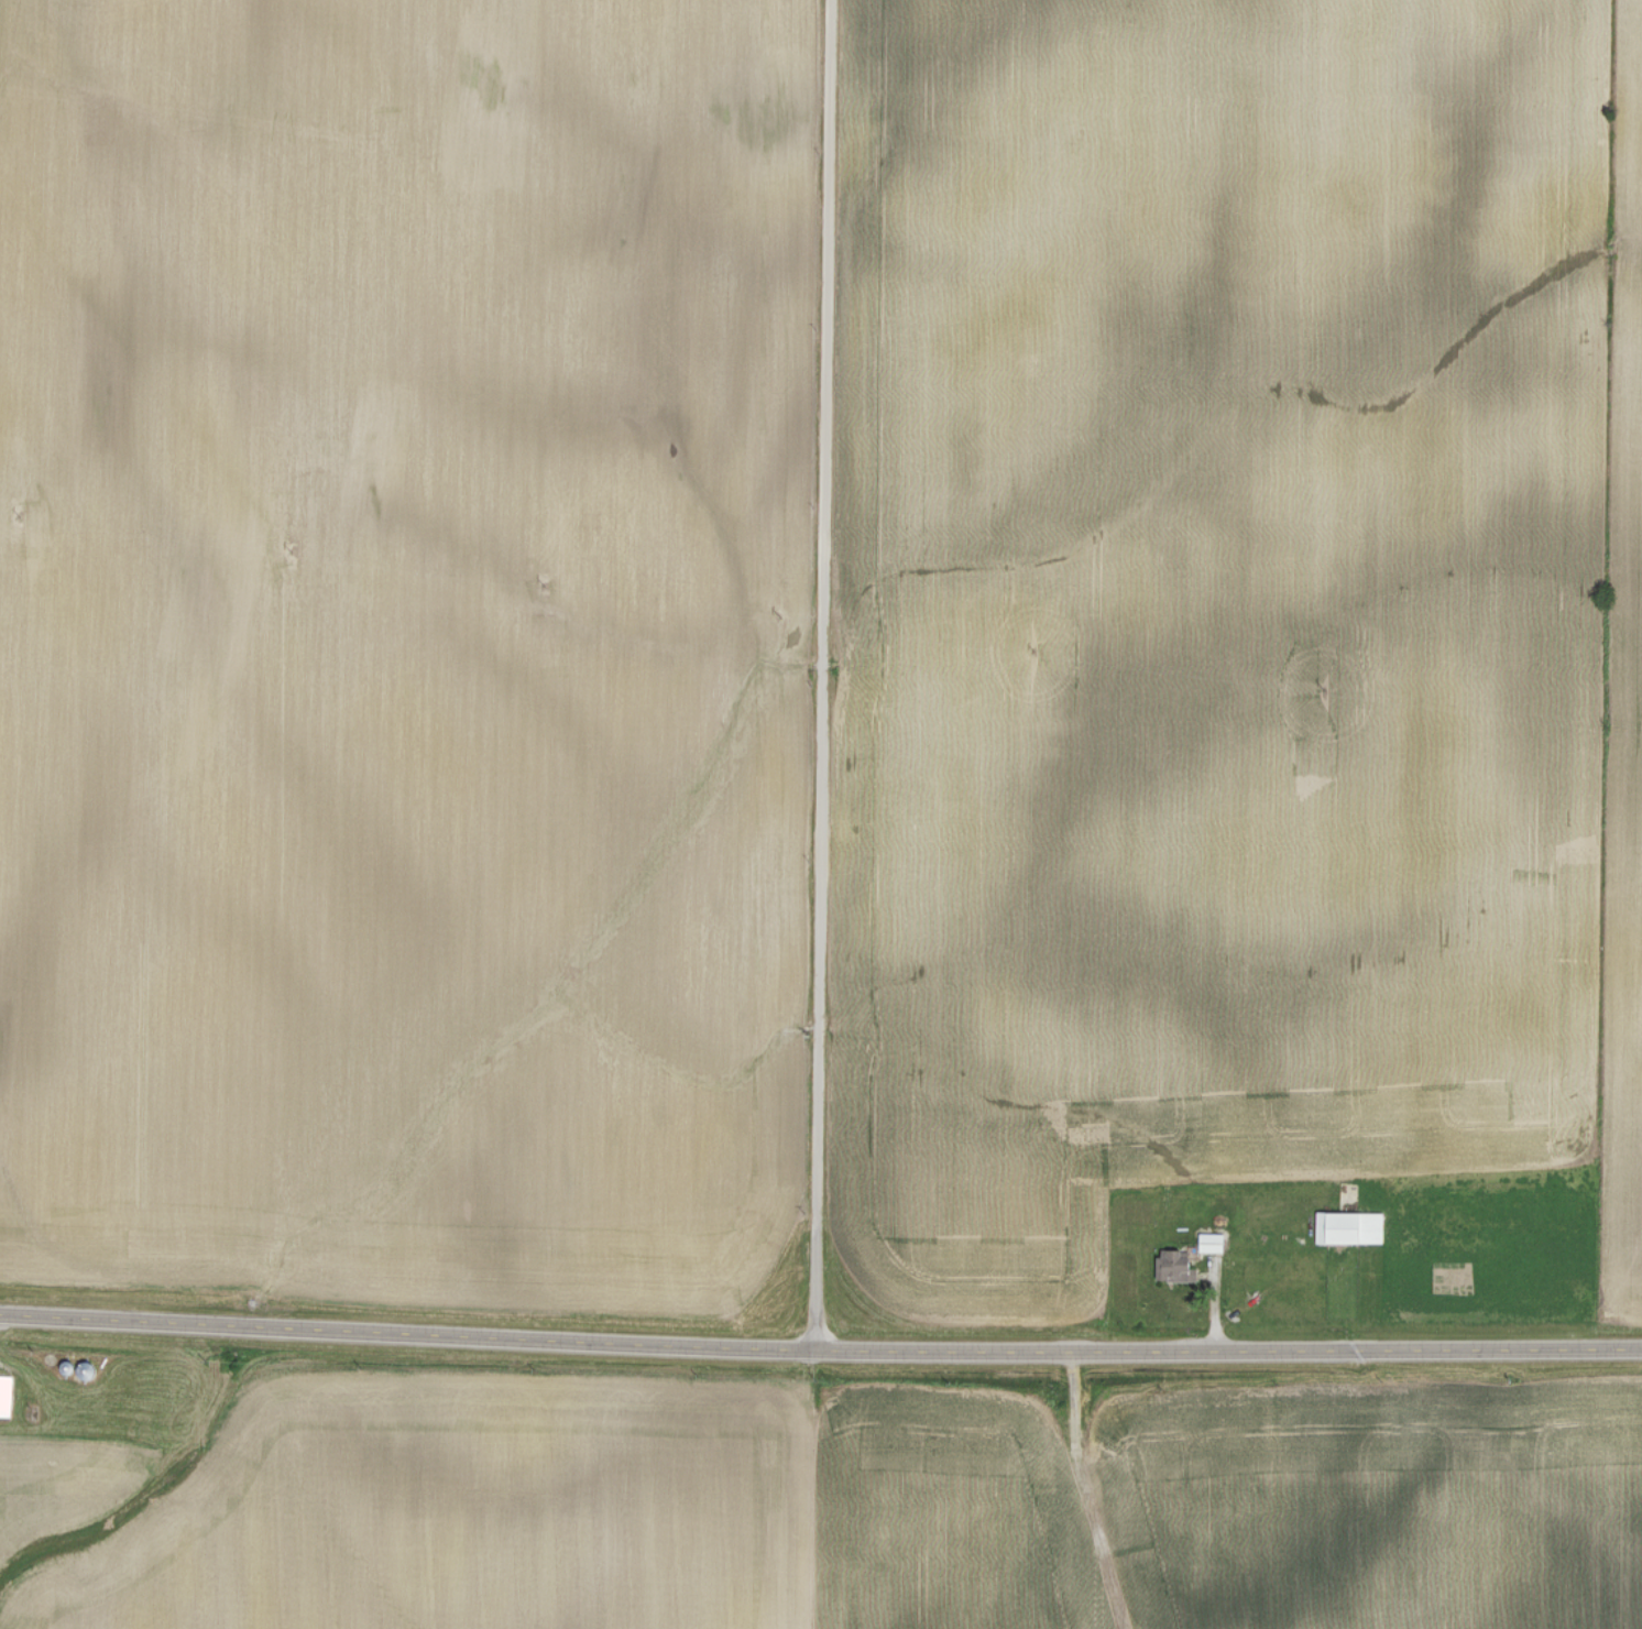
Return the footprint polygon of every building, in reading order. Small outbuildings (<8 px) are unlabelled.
[(1200,1251),(1223,1252),(1224,1234),(1200,1233),(1200,1251)] [(11,1416),(12,1376),(0,1375),(0,1416),(11,1416)]
